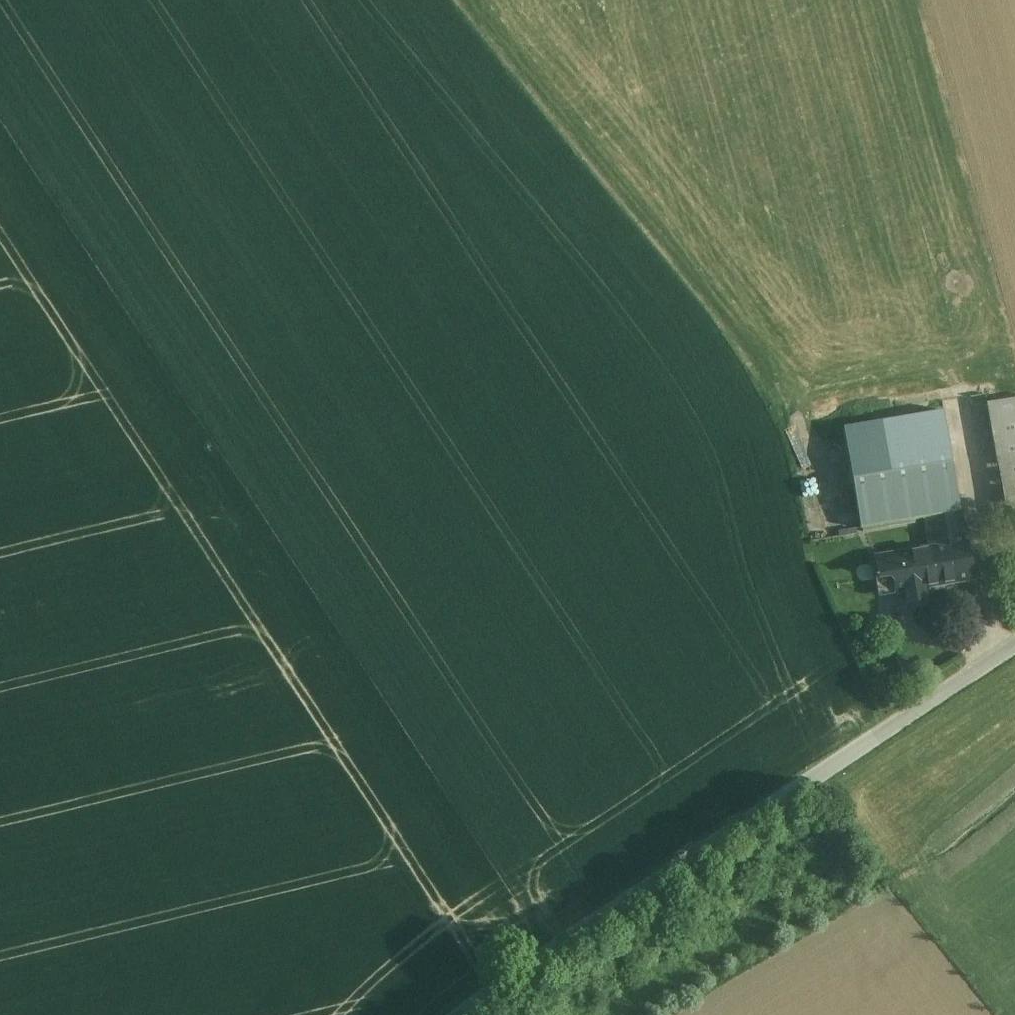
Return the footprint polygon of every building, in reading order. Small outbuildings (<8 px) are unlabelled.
[(988,406),(999,467),(1014,465),(1014,401),(988,406)] [(947,413),(846,430),(861,528),(924,518),(962,511),(947,413)] [(999,467),(1005,504),(1014,503),(1014,465),(999,467)] [(1005,504),(1008,525),(1014,524),(1014,503),(1005,504)] [(962,511),(924,518),(932,566),(902,571),(901,565),(885,568),(889,595),(973,581),(962,511)]
